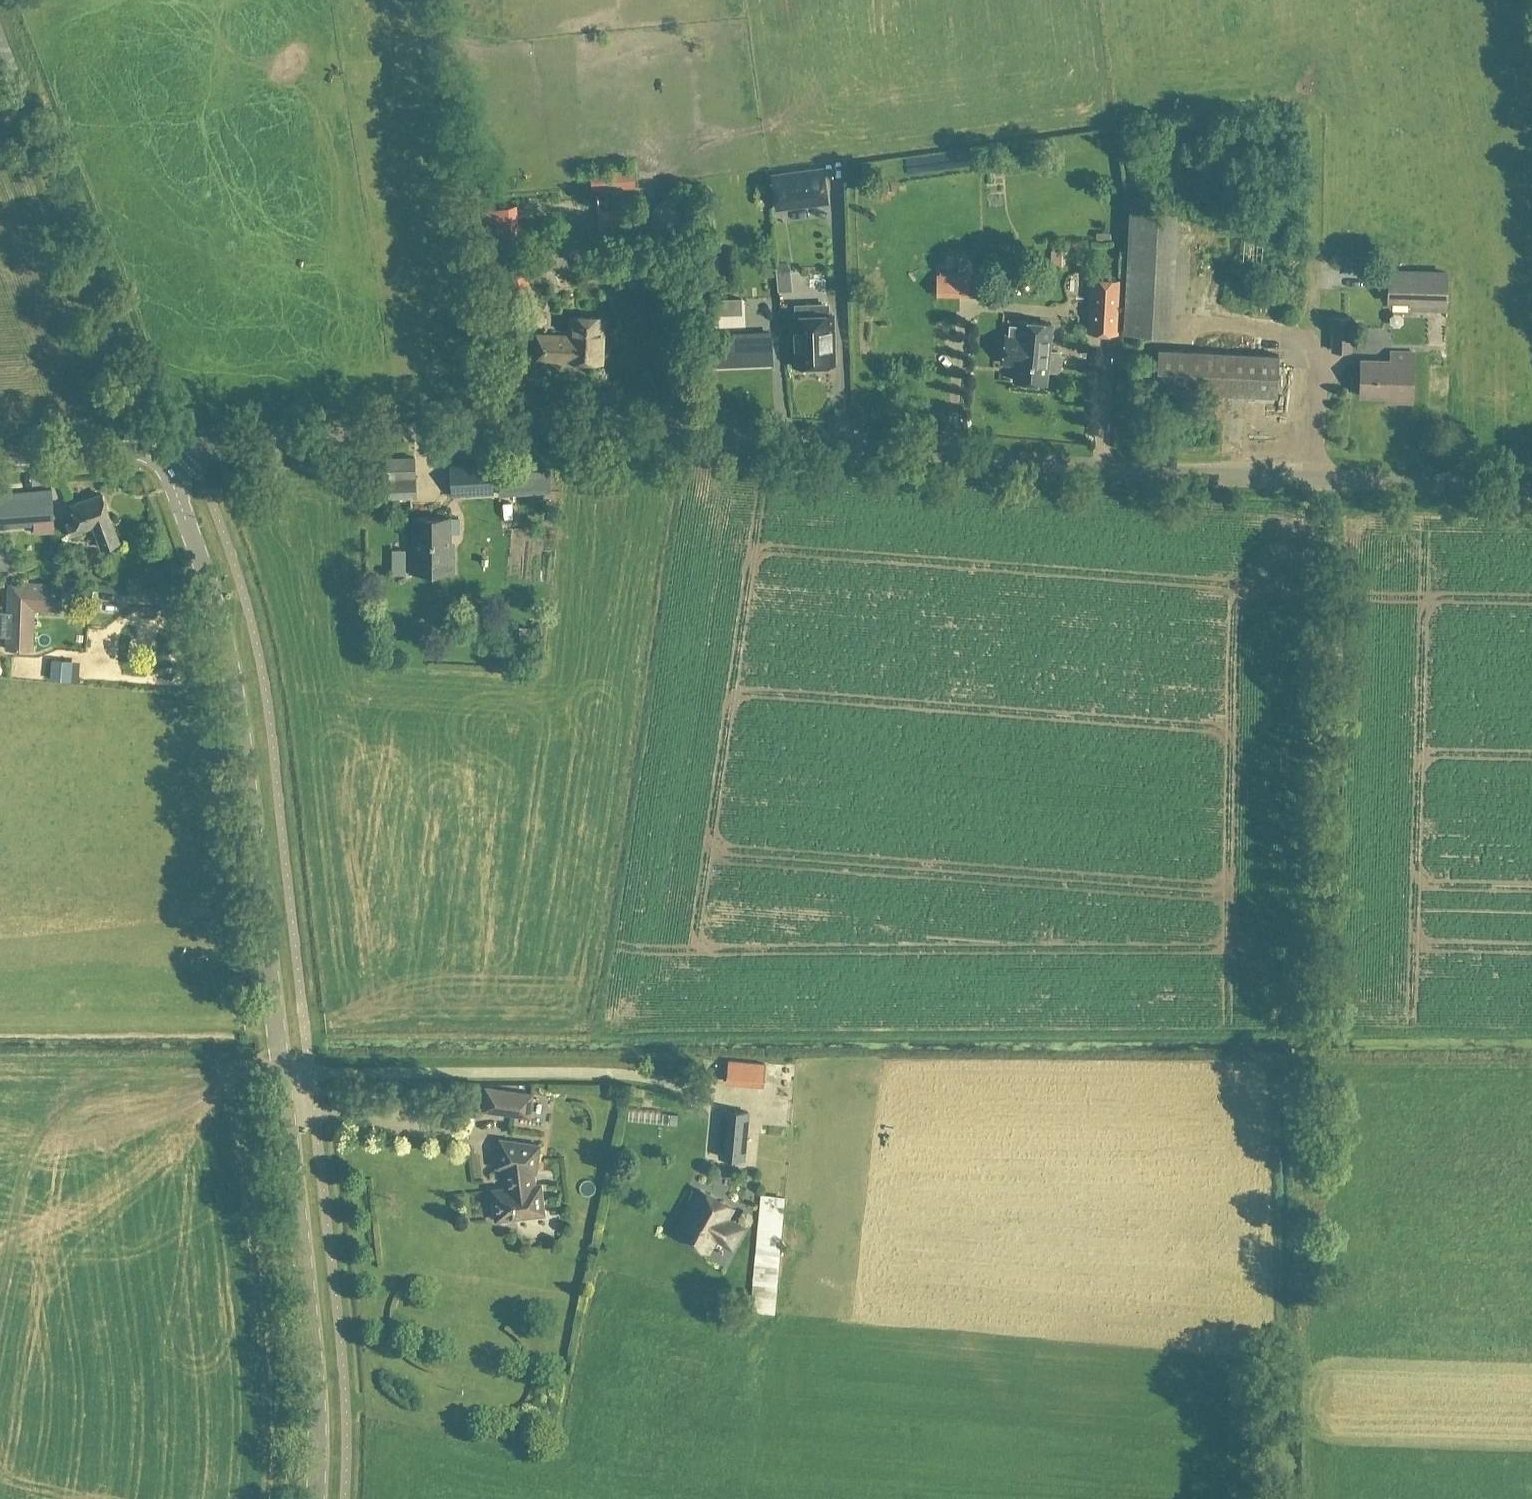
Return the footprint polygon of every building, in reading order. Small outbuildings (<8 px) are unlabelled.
[(777,208),(827,202),(824,170),(773,176),(777,208)] [(633,171),(591,174),(592,190),(634,187),(633,171)] [(654,210),(654,227),(670,236),(684,227),(684,209),(669,200),(654,210)] [(529,287),(525,254),(518,206),(485,211),(491,258),(496,292),(529,287)] [(641,236),(639,207),(597,210),(599,239),(641,236)] [(1178,213),(1158,212),(1130,211),(1123,333),(1151,334),(1171,335),(1178,213)] [(1052,251),(1052,267),(1066,267),(1067,251),(1052,251)] [(1390,270),(1389,302),(1411,302),(1411,309),(1445,310),(1447,272),(1390,270)] [(937,275),(936,297),(975,298),(976,276),(972,276),(972,273),(955,272),(955,276),(937,275)] [(1120,280),(1091,279),(1089,332),(1117,333),(1120,280)] [(728,315),(728,298),(714,299),(714,315),(728,315)] [(792,317),(794,365),(834,364),(832,314),(828,315),(827,305),(796,306),(797,317),(792,317)] [(570,336),(538,334),(536,361),(603,365),(607,319),(571,316),(570,336)] [(1352,319),(1333,319),(1332,352),(1351,352),(1352,319)] [(1008,336),(1005,336),(1003,363),(1016,364),(1015,382),(1046,385),(1047,371),(1056,372),(1060,368),(1062,356),(1058,351),(1049,350),(1049,349),(1051,323),(1021,321),(1020,325),(1009,324),(1008,336)] [(772,363),(770,333),(714,335),(716,366),(772,363)] [(1279,356),(1159,349),(1157,390),(1277,396),(1279,356)] [(1362,360),(1361,396),(1394,397),(1394,402),(1413,403),(1414,353),(1391,352),(1391,361),(1362,360)] [(383,469),(408,468),(408,454),(383,455),(383,469)] [(490,465),(451,467),(452,496),(491,494),(490,465)] [(410,501),(409,470),(384,471),(385,502),(410,501)] [(499,474),(500,493),(551,489),(549,472),(499,474)] [(31,522),(54,521),(52,490),(0,494),(0,529),(32,526),(31,522)] [(77,520),(64,525),(69,538),(83,533),(82,531),(93,527),(102,549),(118,543),(100,495),(85,501),(84,500),(71,505),(77,520)] [(451,550),(451,518),(414,518),(415,549),(412,549),(412,573),(454,573),(454,550),(451,550)] [(12,548),(0,548),(0,572),(11,572),(12,548)] [(400,573),(401,549),(385,548),(384,573),(400,573)] [(0,613),(0,636),(7,636),(6,650),(32,651),(35,610),(59,611),(61,586),(10,583),(8,614),(0,613)] [(67,680),(68,660),(52,659),(50,679),(67,680)] [(765,1063),(728,1060),(726,1083),(763,1087),(765,1063)] [(496,1111),(512,1113),(515,1093),(499,1091),(496,1111)] [(725,1112),(722,1158),(742,1159),(746,1114),(725,1112)] [(541,1146),(501,1140),(498,1160),(505,1161),(508,1189),(494,1190),(495,1201),(492,1204),(493,1215),(497,1217),(497,1220),(500,1220),(504,1223),(514,1222),(516,1218),(545,1215),(541,1185),(535,1185),(534,1173),(537,1173),(541,1146)] [(732,1209),(701,1191),(677,1233),(709,1251),(716,1238),(732,1248),(743,1230),(726,1220),(732,1209)] [(783,1198),(782,1198),(762,1196),(752,1312),(773,1312),(783,1198)]
